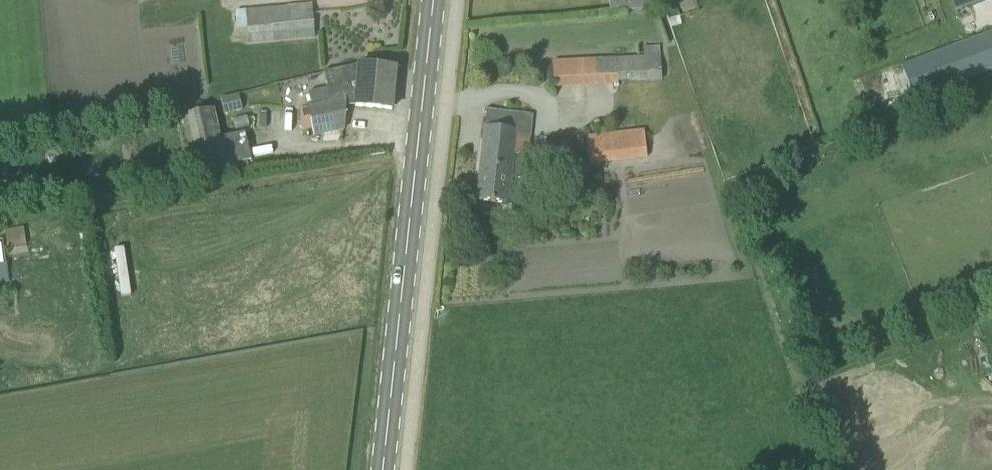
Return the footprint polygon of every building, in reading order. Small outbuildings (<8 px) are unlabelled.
[(611,13),(651,9),(650,0),(610,0),(611,13)] [(991,1),(991,0),(951,0),(956,14),(991,1)] [(313,7),(248,12),(250,44),(317,38),(313,7)] [(902,64),(916,100),(991,72),(991,31),(902,64)] [(554,88),(618,85),(617,58),(553,61),(554,88)] [(359,65),(323,73),(326,88),(307,93),(310,103),(307,104),(314,138),(342,131),(345,100),(354,101),(354,106),(392,110),(396,68),(359,65)] [(224,115),(242,111),(239,94),(221,99),(224,115)] [(181,116),(193,175),(224,168),(212,109),(181,116)] [(526,180),(533,116),(487,110),(476,201),(509,204),(511,178),(526,180)] [(644,129),(586,136),(589,166),(647,159),(644,129)]
